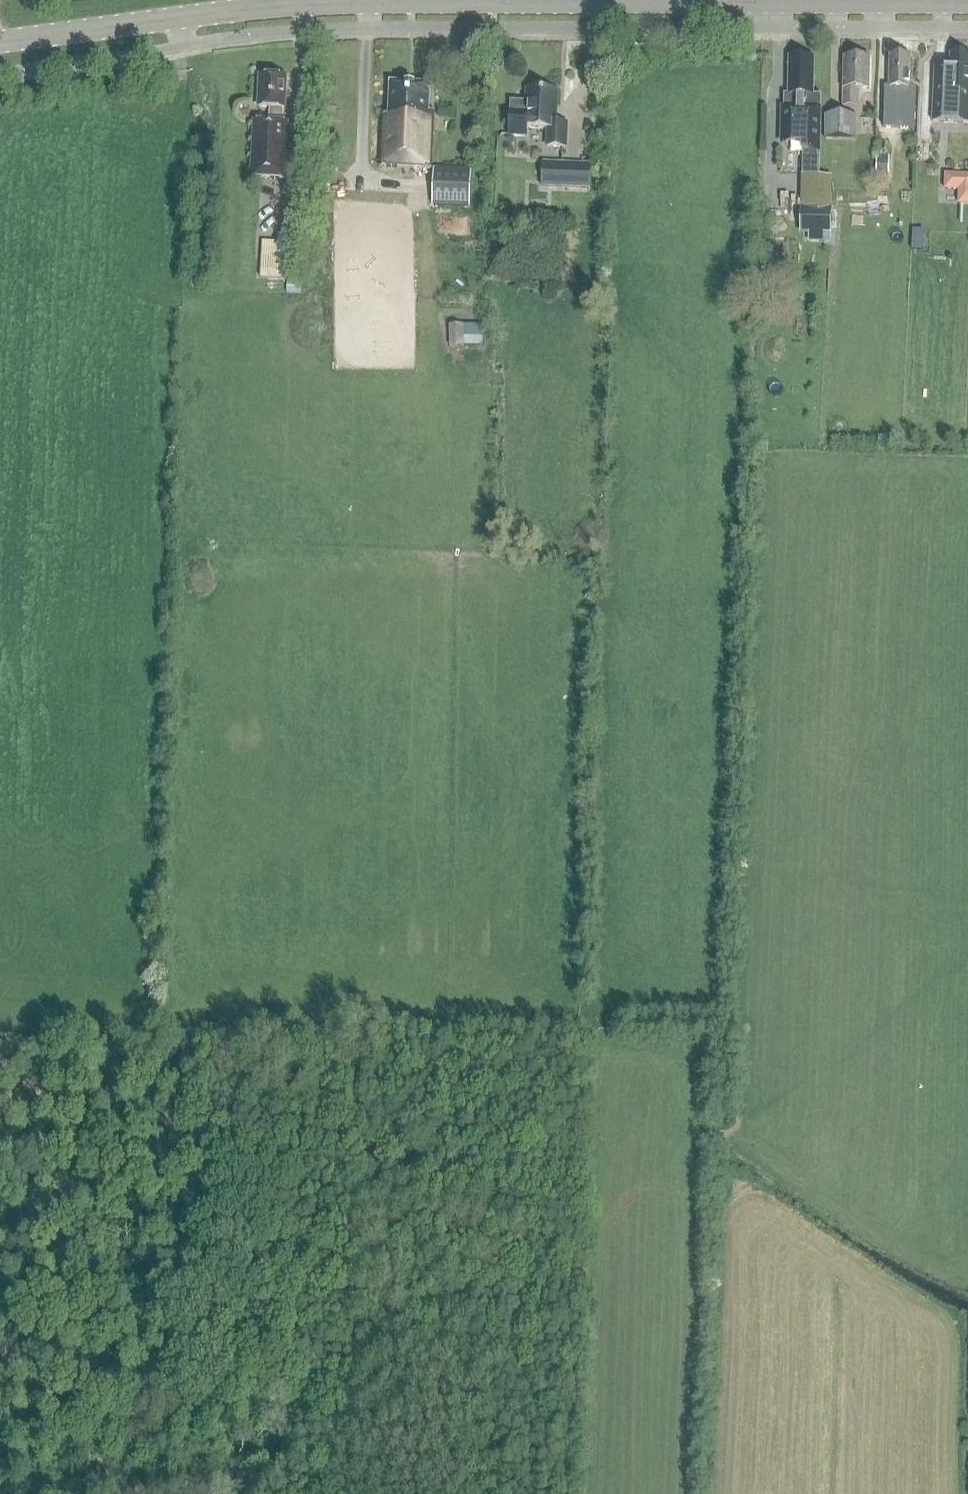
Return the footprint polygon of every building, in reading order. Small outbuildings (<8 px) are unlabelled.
[(951,54),(950,69),(944,69),(943,97),(942,122),(967,123),(967,55),(951,54)] [(889,55),(889,87),(883,87),(883,103),(883,117),(883,121),(889,121),(889,117),(901,117),(902,103),(899,103),(899,87),(910,88),(911,75),(909,75),(909,56),(889,55)] [(843,56),(842,106),(858,107),(859,88),(868,89),(869,57),(843,56)] [(813,74),(810,74),(811,57),(791,57),(790,80),(788,80),(788,94),(788,108),(782,108),(781,143),(802,143),(802,174),(819,175),(820,94),(812,94),(813,74)] [(284,108),(286,77),(260,76),(258,107),(269,107),(269,121),(253,120),(250,177),(284,179),(287,122),(281,122),(282,108),(284,108)] [(380,166),(425,168),(431,169),(432,169),(432,162),(434,110),(428,110),(429,84),(390,82),(389,114),(381,114),(380,166)] [(527,89),(526,102),(511,101),(509,135),(526,136),(526,127),(548,128),(547,146),(565,147),(566,123),(555,122),(556,91),(527,89)] [(925,126),(941,126),(942,122),(943,97),(918,95),(916,137),(925,138),(925,126)] [(824,138),(854,139),(855,114),(825,113),(824,138)] [(303,147),(311,148),(311,136),(303,135),(303,147)] [(886,160),(876,160),(876,172),(886,172),(886,160)] [(541,161),(540,186),(589,189),(590,163),(541,161)] [(471,170),(433,169),(431,205),(469,206),(471,170)] [(946,174),(945,188),(967,189),(967,175),(946,174)] [(839,195),(838,207),(850,208),(850,196),(839,195)] [(922,249),(923,230),(912,230),(911,249),(922,249)] [(277,234),(275,262),(276,262),(275,279),(301,280),(302,263),(298,263),(299,235),(277,234)] [(301,282),(287,281),(286,294),(301,294),(301,282)] [(449,346),(463,346),(463,326),(449,326),(449,346)]
